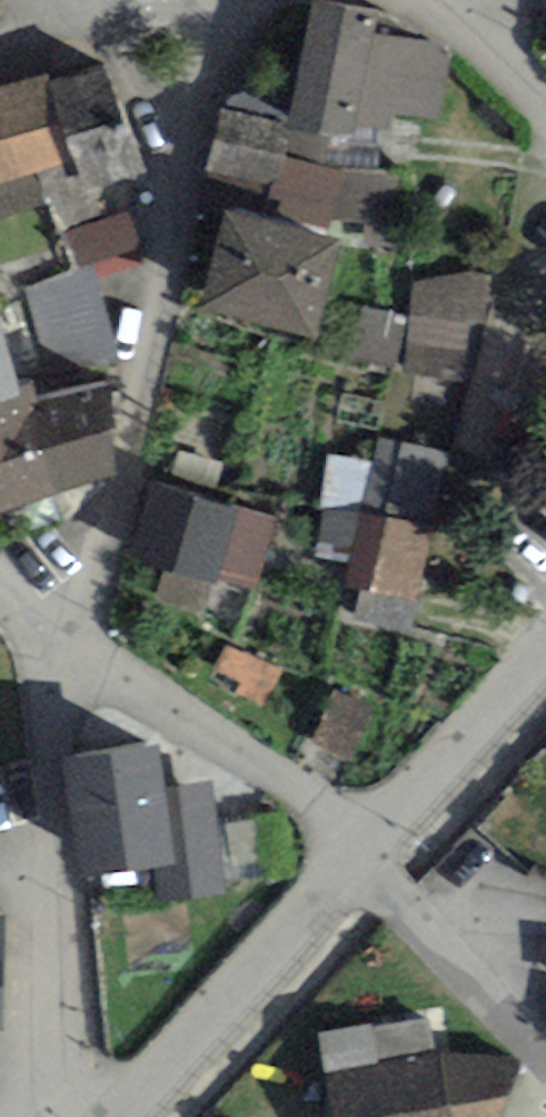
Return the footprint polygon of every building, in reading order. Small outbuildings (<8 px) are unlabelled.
[(372,34),(377,11),(314,0),(311,0),(287,127),(329,135),(353,139),(356,126),(394,133),(398,111),(440,119),(453,49),(411,41),(372,34)] [(107,69),(50,87),(71,164),(38,172),(48,203),(59,233),(152,198),(107,69)] [(0,87),(0,184),(38,172),(71,164),(50,87),(46,74),(0,87)] [(287,127),(222,109),(201,193),(276,213),(331,227),(332,218),(388,221),(399,178),(324,166),(329,135),(287,127)] [(48,203),(38,172),(0,184),(0,218),(48,203)] [(228,208),(201,311),(317,341),(343,238),(228,208)] [(142,251),(131,217),(67,237),(77,271),(93,266),(142,251)] [(77,271),(26,288),(53,385),(120,357),(93,266),(77,271)] [(472,274),(414,282),(410,317),(403,371),(474,383),(496,281),(472,274)] [(403,371),(410,317),(364,307),(341,359),(403,371)] [(21,397),(18,386),(0,324),(0,403),(21,397)] [(112,380),(35,401),(57,494),(117,476),(112,380)] [(35,401),(30,382),(18,386),(21,397),(0,403),(0,513),(57,494),(35,401)] [(416,603),(448,453),(377,438),(345,588),(361,592),(416,603)] [(274,517),(153,484),(133,558),(158,565),(148,602),(203,617),(213,580),(254,591),(274,517)] [(410,631),(416,603),(361,592),(355,620),(410,631)] [(225,648),(209,678),(258,705),(280,670),(225,648)] [(351,763),(368,711),(327,697),(309,749),(351,763)] [(212,782),(166,789),(159,745),(65,759),(83,877),(153,867),(159,904),(229,893),(212,782)] [(318,1029),(333,1116),(453,1116),(443,1054),(435,1055),(428,1011),(318,1029)] [(443,1054),(453,1116),(500,1116),(521,1064),(443,1054)]
